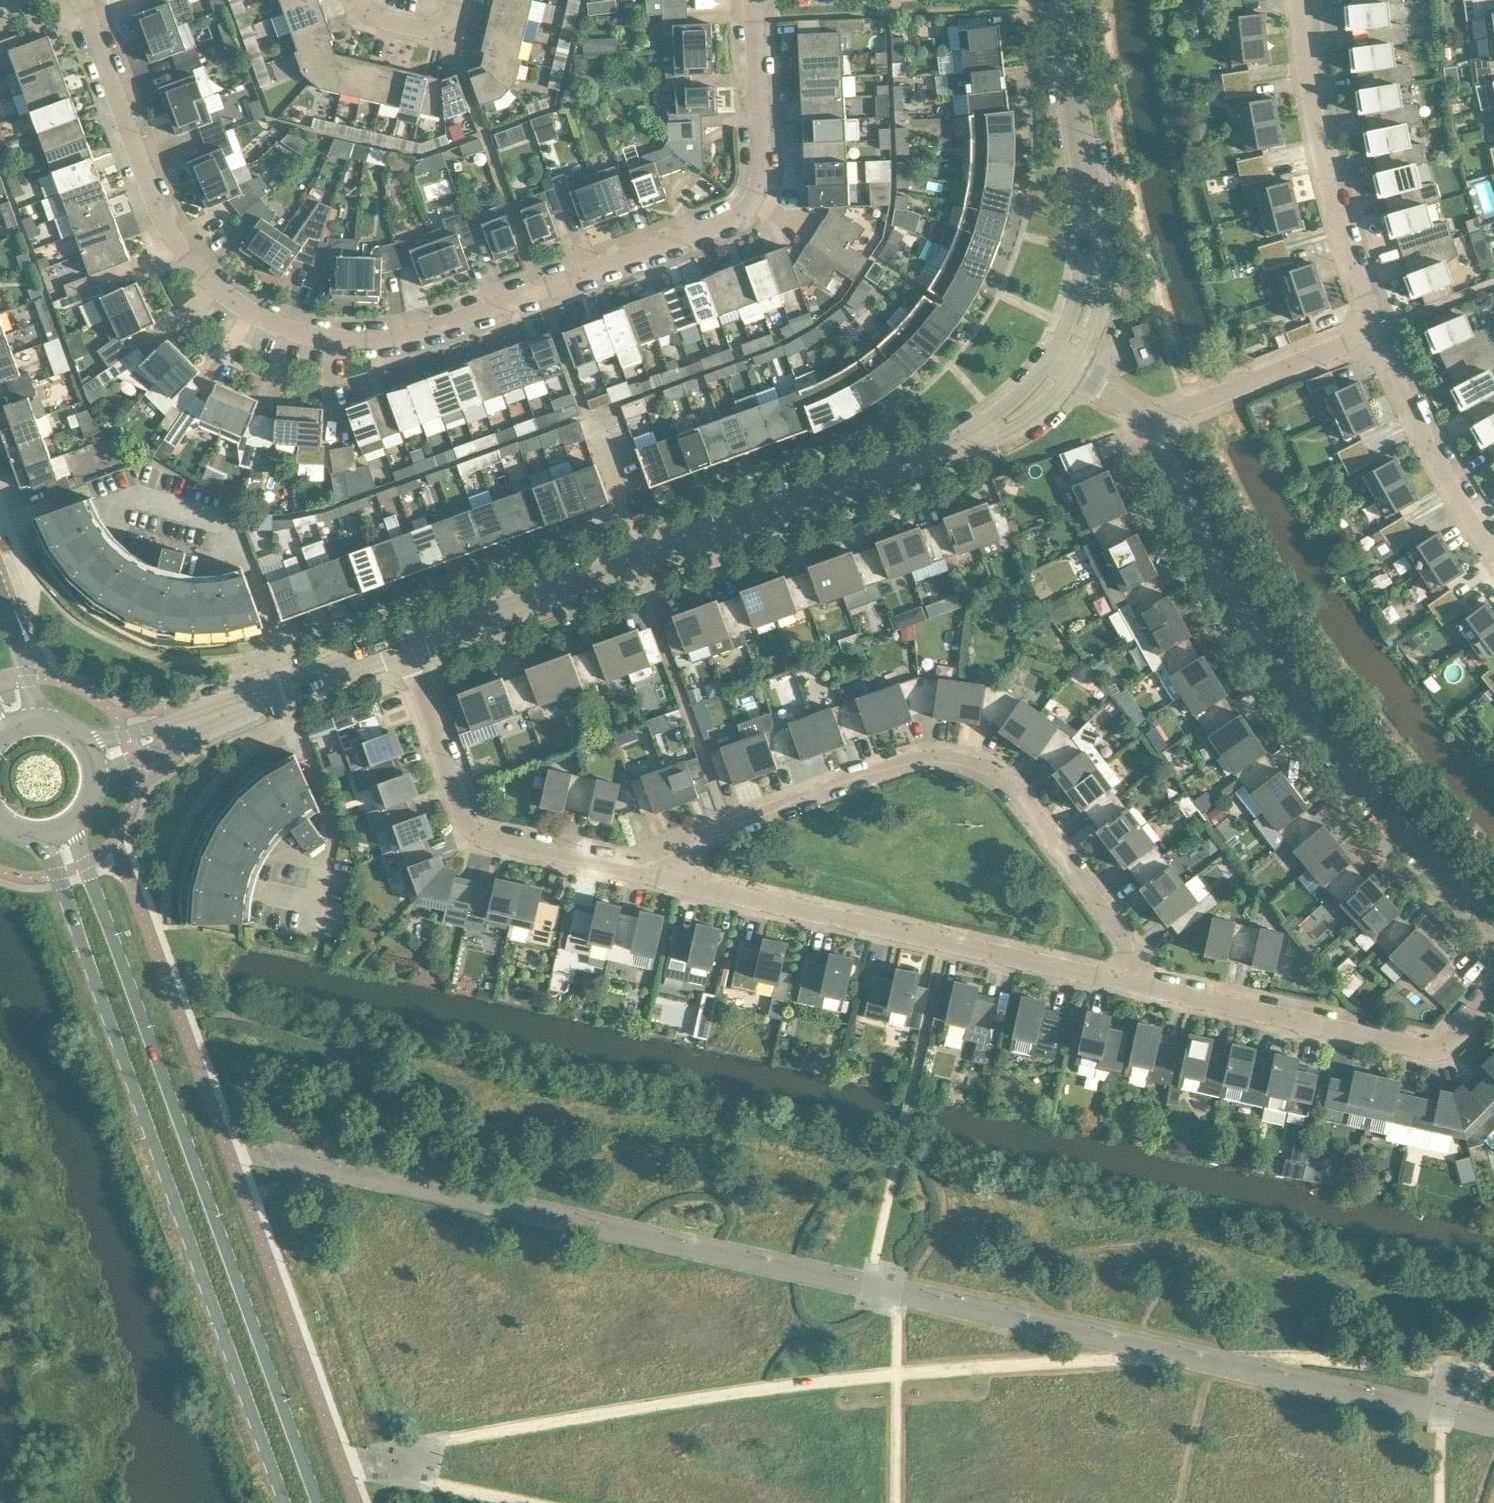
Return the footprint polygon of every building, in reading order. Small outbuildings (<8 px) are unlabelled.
[(142,39),(178,26),(173,12),(182,8),(179,0),(152,0),(155,8),(134,16),(142,39)] [(234,10),(244,7),(242,0),(230,0),(234,10)] [(320,0),(280,0),(285,14),(322,0),(321,0),(320,0)] [(322,0),(285,14),(292,33),(327,20),(320,1),(322,0)] [(490,10),(528,20),(533,0),(495,0),(492,11),(490,10)] [(568,8),(578,11),(581,0),(570,0),(568,8)] [(647,14),(663,13),(688,11),(688,0),(646,0),(647,14)] [(1243,9),(1242,0),(1214,0),(1215,11),(1243,9)] [(1493,37),(1493,0),(1464,0),(1467,21),(1484,19),(1486,38),(1493,37)] [(590,16),(599,14),(598,1),(588,3),(590,16)] [(1391,44),(1391,45),(1408,43),(1406,25),(1388,22),(1387,4),(1351,7),(1351,6),(1344,7),(1346,30),(1353,29),(1355,48),(1355,49),(1391,44)] [(234,10),(241,30),(251,26),(244,7),(234,10)] [(568,8),(563,28),(574,31),(578,11),(568,8)] [(492,12),(487,31),(524,40),(528,20),(490,10),(490,11),(492,12)] [(674,51),(713,49),(712,24),(689,25),(688,11),(663,13),(664,36),(674,36),(674,51)] [(1264,14),(1243,16),(1227,18),(1230,42),(1266,38),(1264,14)] [(952,53),(1002,47),(1000,25),(988,26),(987,17),(959,20),(959,25),(956,25),(956,23),(950,23),(951,25),(947,26),(950,53),(952,53)] [(800,56),(842,54),(841,33),(864,32),(863,19),(821,21),(822,33),(798,34),(800,56)] [(296,53),(336,39),(336,38),(334,39),(327,20),(292,33),(299,51),(295,52),(296,53)] [(178,26),(142,39),(151,63),(172,55),(177,68),(200,59),(195,44),(192,45),(184,23),(178,26)] [(258,45),(251,26),(241,30),(248,49),(258,45)] [(563,28),(558,48),(569,50),(574,31),(563,28)] [(480,50),(486,52),(519,60),(519,59),(524,40),(487,31),(483,50),(480,50)] [(17,71),(57,57),(49,36),(22,46),(17,35),(0,41),(0,54),(9,51),(16,69),(17,71)] [(1486,38),(1489,60),(1469,63),(1472,86),(1475,85),(1493,82),(1493,37),(1486,38)] [(905,38),(892,38),(893,63),(906,63),(905,38)] [(1266,38),(1230,42),(1232,65),(1249,63),(1269,61),(1266,38)] [(303,74),(311,81),(337,53),(336,52),(336,53),(331,41),(334,40),(336,39),(296,53),(303,74)] [(582,40),(583,54),(601,53),(600,39),(582,40)] [(1397,85),(1414,83),(1411,65),(1394,63),(1391,45),(1391,44),(1355,49),(1355,48),(1349,49),(1352,72),(1358,71),(1362,90),(1362,91),(1397,85)] [(248,49),(255,68),(265,64),(258,45),(248,49)] [(1002,47),(952,53),(955,74),(1005,69),(1002,47)] [(270,48),(262,51),(266,63),(275,59),(270,48)] [(558,48),(553,68),(564,70),(569,50),(558,48)] [(714,74),(713,49),(674,51),(675,65),(666,67),(667,90),(676,89),(692,88),(691,75),(714,74)] [(482,64),(481,65),(510,90),(517,82),(522,60),(519,59),(519,60),(486,52),(483,65),(482,64)] [(887,52),(876,53),(877,63),(883,63),(887,62),(887,52)] [(337,53),(311,81),(320,89),(341,94),(351,55),(350,55),(350,57),(337,54),(337,53)] [(842,54),(800,56),(801,78),(843,76),(842,54)] [(351,55),(341,94),(361,99),(370,62),(351,57),(351,55)] [(64,77),(57,57),(17,71),(24,92),(64,77)] [(576,58),(576,70),(584,70),(588,65),(588,57),(576,58)] [(181,80),(160,88),(168,112),(204,98),(213,95),(200,59),(177,68),(181,80)] [(361,99),(381,103),(390,65),(389,67),(370,62),(361,99)] [(893,63),(893,69),(894,77),(907,76),(906,63),(893,63)] [(272,84),(265,64),(255,68),(262,87),(272,84)] [(391,65),(390,65),(381,103),(401,108),(410,72),(390,67),(391,65)] [(468,69),(469,71),(481,106),(485,105),(495,101),(502,98),(510,90),(481,65),(482,66),(480,67),(470,70),(469,68),(468,69)] [(564,70),(553,68),(549,88),(560,90),(564,70)] [(955,74),(947,75),(950,96),(967,94),(967,95),(1007,90),(1005,69),(955,74)] [(1222,74),(1224,87),(1251,82),(1250,70),(1222,74)] [(401,108),(421,113),(430,76),(430,74),(429,74),(429,76),(410,72),(401,108)] [(444,78),(443,78),(446,119),(470,110),(457,73),(456,73),(456,75),(444,80),(444,78)] [(1455,75),(1447,76),(1448,86),(1457,85),(1455,75)] [(421,113),(446,119),(443,78),(443,80),(430,76),(421,113)] [(802,100),(844,98),(843,76),(801,78),(802,100)] [(24,92),(32,112),(72,98),(64,77),(24,92)] [(1226,99),(1253,95),(1251,82),(1224,87),(1224,88),(1226,99)] [(1475,85),(1481,111),(1493,108),(1493,82),(1475,85)] [(1405,125),(1405,126),(1422,122),(1418,105),(1400,103),(1397,85),(1362,91),(1362,90),(1355,91),(1359,114),(1366,113),(1369,132),(1369,133),(1405,125)] [(878,87),(878,96),(889,95),(888,86),(878,87)] [(894,87),(895,98),(903,98),(913,98),(913,86),(894,87)] [(667,105),(669,146),(705,172),(703,136),(701,136),(700,113),(716,113),(715,87),(692,88),(676,89),(677,104),(667,105)] [(1218,100),(1226,99),(1224,88),(1216,89),(1218,100)] [(1007,90),(967,95),(970,116),(1010,112),(1007,90)] [(1449,96),(1451,104),(1459,102),(1457,94),(1449,96)] [(889,95),(878,96),(876,96),(877,117),(890,117),(889,95)] [(79,118),(72,98),(32,112),(39,132),(79,118)] [(210,112),(204,98),(168,112),(177,135),(198,128),(203,141),(227,131),(219,110),(210,112)] [(530,114),(549,107),(547,98),(527,106),(530,114)] [(802,100),(803,121),(845,119),(844,98),(802,100)] [(904,111),(903,98),(895,98),(896,120),(912,119),(912,111),(904,111)] [(1275,98),(1254,101),(1238,104),(1243,128),(1279,121),(1275,98)] [(266,117),(260,100),(250,104),(256,121),(266,117)] [(497,106),(495,101),(485,105),(487,110),(497,106)] [(1010,112),(970,116),(971,139),(1011,138),(1010,112)] [(554,125),(550,113),(530,120),(535,132),(554,125)] [(39,132),(46,153),(86,138),(79,118),(39,132)] [(332,132),(334,123),(314,118),(312,127),(332,132)] [(845,119),(803,121),(804,143),(846,141),(859,140),(858,119),(845,119)] [(1283,145),(1279,121),(1243,128),(1247,151),(1263,148),(1283,145)] [(354,128),(334,123),(332,132),(352,136),(354,128)] [(497,131),(501,148),(530,142),(526,125),(497,131)] [(1414,165),(1414,166),(1431,162),(1427,145),(1409,144),(1405,126),(1405,125),(1369,133),(1369,132),(1363,133),(1368,156),(1374,154),(1379,174),(1414,165)] [(374,133),(354,128),(352,136),(372,141),(374,133)] [(896,128),(897,141),(909,141),(908,128),(896,128)] [(880,129),(881,139),(891,139),(890,129),(880,129)] [(187,163),(197,186),(232,171),(226,157),(235,153),(227,131),(203,141),(208,154),(187,163)] [(372,141),(392,146),(394,137),(374,133),(372,141)] [(447,135),(428,142),(431,150),(450,143),(447,135)] [(412,151),(414,142),(394,137),(392,146),(412,151)] [(39,155),(37,158),(43,174),(46,176),(54,173),(94,158),(86,138),(46,153),(39,155)] [(480,138),(461,145),(466,157),(484,150),(480,138)] [(1011,138),(971,139),(971,161),(1011,164),(1011,138)] [(891,149),(891,139),(881,139),(881,149),(891,149)] [(805,164),(847,162),(846,141),(804,143),(805,164)] [(910,154),(909,141),(897,141),(897,154),(910,154)] [(414,142),(412,151),(422,153),(431,150),(428,142),(421,144),(414,142)] [(0,147),(0,156),(0,157),(10,154),(7,144),(0,147)] [(669,146),(642,156),(645,165),(631,171),(636,185),(643,207),(668,198),(660,177),(694,165),(705,172),(669,146)] [(617,155),(620,164),(627,162),(618,154),(617,155)] [(1237,161),(1240,173),(1267,167),(1264,155),(1237,161)] [(1448,159),(1449,165),(1456,169),(1462,168),(1459,156),(1448,159)] [(54,173),(61,193),(101,179),(94,158),(54,173)] [(892,160),(880,160),(881,182),(891,182),(892,160)] [(898,174),(910,175),(911,162),(898,161),(898,174)] [(1011,164),(971,161),(969,184),(1008,190),(1011,164)] [(591,175),(594,184),(607,220),(631,211),(623,190),(636,185),(631,171),(627,162),(620,164),(591,175)] [(805,164),(806,186),(848,184),(847,162),(805,164)] [(1425,205),(1441,201),(1437,184),(1419,184),(1414,166),(1414,165),(1379,174),(1373,175),(1378,197),(1385,196),(1390,215),(1425,205)] [(1270,180),(1267,167),(1240,173),(1242,186),(1270,180)] [(238,184),(232,171),(197,186),(207,209),(228,200),(240,215),(261,198),(247,181),(238,184)] [(552,179),(563,211),(576,207),(584,228),(607,220),(594,184),(591,175),(567,183),(564,174),(552,179)] [(910,188),(910,175),(898,174),(898,188),(910,188)] [(8,179),(12,188),(21,185),(18,175),(8,179)] [(1239,175),(1224,179),(1227,188),(1241,185),(1239,175)] [(563,211),(552,179),(551,177),(542,180),(546,191),(534,196),(536,205),(521,210),(522,211),(534,246),(559,237),(551,216),(563,211)] [(62,216),(68,214),(108,199),(101,179),(61,193),(55,196),(54,200),(54,202),(55,204),(55,205),(56,209),(57,209),(57,211),(59,213),(62,216)] [(1291,181),(1271,186),(1255,190),(1261,214),(1297,204),(1291,181)] [(891,182),(881,182),(881,192),(891,192),(891,182)] [(829,207),(848,206),(849,206),(848,184),(806,186),(807,208),(829,207)] [(1008,190),(969,184),(964,206),(1003,215),(1008,190)] [(25,194),(21,185),(12,188),(15,198),(25,194)] [(897,195),(895,208),(907,210),(909,197),(897,195)] [(275,216),(261,198),(240,215),(253,231),(240,250),(261,264),(283,232),(271,224),(275,216)] [(68,214),(76,234),(116,219),(107,200),(109,200),(108,199),(68,214)] [(1,205),(5,216),(14,213),(10,201),(1,205)] [(283,232),(261,264),(281,278),(294,260),(313,266),(321,240),(332,208),(332,206),(319,202),(293,239),(283,232)] [(1297,204),(1261,214),(1267,236),(1283,232),(1303,227),(1297,204)] [(1403,255),(1454,239),(1448,222),(1430,223),(1425,205),(1390,215),(1384,216),(1390,238),(1397,236),(1403,255)] [(829,212),(813,237),(862,270),(870,259),(851,247),(863,229),(842,215),(848,206),(829,207),(829,212)] [(1003,215),(964,206),(958,228),(996,240),(1003,215)] [(895,208),(892,225),(902,227),(912,232),(918,213),(911,211),(907,210),(895,208)] [(467,220),(475,244),(488,239),(495,260),(520,252),(507,216),(507,215),(492,221),(488,212),(467,220)] [(18,225),(14,213),(5,216),(9,228),(18,225)] [(445,226),(430,232),(434,242),(447,278),(471,269),(463,248),(475,244),(467,220),(463,221),(461,213),(443,218),(445,226)] [(23,219),(26,229),(36,225),(32,216),(23,219)] [(121,240),(116,219),(76,234),(83,254),(121,240)] [(39,235),(36,225),(26,229),(30,238),(39,235)] [(996,240),(958,228),(950,249),(987,265),(996,240)] [(888,242),(900,247),(905,235),(894,230),(888,242)] [(1470,234),(1474,247),(1487,243),(1482,230),(1470,234)] [(862,270),(813,237),(793,266),(801,286),(805,285),(810,288),(815,280),(825,287),(837,269),(855,281),(862,270)] [(395,243),(399,269),(415,265),(423,287),(447,278),(434,242),(420,247),(416,238),(395,243)] [(1258,247),(1262,259),(1288,251),(1285,239),(1258,247)] [(1426,305),(1455,294),(1444,265),(1459,255),(1454,239),(1403,255),(1410,275),(1404,277),(1412,298),(1422,294),(1426,305)] [(131,261),(121,240),(83,254),(91,275),(131,261)] [(331,295),(333,295),(333,301),(356,302),(357,257),(358,241),(321,240),(313,266),(332,272),(331,295)] [(888,242),(879,256),(889,263),(900,247),(888,242)] [(357,257),(356,302),(379,302),(379,296),(381,296),(382,274),(399,269),(395,243),(373,248),(372,257),(357,257)] [(940,269),(976,288),(987,265),(950,249),(938,243),(929,263),(940,269)] [(786,246),(766,254),(780,294),(801,286),(793,266),(786,246)] [(1265,271),(1292,263),(1288,251),(1262,259),(1265,271)] [(32,265),(27,253),(18,256),(23,269),(32,265)] [(766,254),(745,261),(764,313),(784,306),(780,294),(766,254)] [(47,256),(38,260),(41,269),(51,266),(47,256)] [(745,264),(725,269),(739,309),(743,319),(744,321),(764,313),(745,261),(744,262),(745,264)] [(875,262),(865,276),(877,284),(886,270),(875,262)] [(1314,263),(1294,269),(1279,275),(1286,298),(1321,286),(1314,263)] [(705,278),(719,316),(739,309),(725,269),(705,278)] [(930,287),(928,289),(962,311),(976,288),(940,269),(930,287)] [(64,285),(68,296),(91,287),(87,276),(64,285)] [(705,278),(684,284),(699,324),(719,316),(705,278)] [(68,296),(53,301),(56,309),(65,310),(72,307),(95,299),(105,322),(147,303),(137,282),(128,286),(128,285),(115,291),(110,280),(91,287),(68,296)] [(862,281),(855,292),(865,299),(872,288),(862,281)] [(665,292),(665,291),(664,291),(678,331),(699,324),(684,284),(665,292)] [(1321,286),(1286,298),(1294,320),(1310,314),(1329,308),(1321,286)] [(35,289),(32,294),(34,300),(44,296),(40,287),(35,289)] [(642,293),(644,298),(658,338),(670,334),(674,346),(683,343),(678,331),(664,291),(657,293),(655,288),(642,293)] [(865,299),(855,292),(848,303),(858,310),(865,299)] [(957,318),(924,295),(910,314),(941,340),(957,318)] [(35,301),(43,321),(52,318),(45,297),(35,301)] [(644,298),(623,306),(638,346),(658,338),(644,298)] [(817,300),(809,303),(812,312),(820,310),(817,300)] [(112,341),(99,351),(111,367),(139,348),(143,345),(136,334),(137,334),(147,329),(147,328),(156,324),(147,303),(105,322),(103,322),(112,341)] [(638,346),(623,306),(603,313),(618,353),(623,368),(643,361),(638,346)] [(901,306),(886,322),(895,330),(923,359),(941,340),(910,314),(901,306)] [(840,309),(830,317),(838,327),(848,318),(840,309)] [(1493,347),(1493,343),(1488,331),(1471,333),(1463,315),(1456,319),(1453,312),(1432,321),(1435,327),(1424,332),(1433,353),(1439,350),(1447,369),(1493,347)] [(603,313),(583,320),(597,360),(618,353),(603,313)] [(795,333),(813,323),(810,313),(789,320),(790,324),(795,333)] [(838,327),(830,317),(820,325),(827,335),(838,327)] [(52,318),(43,321),(50,341),(60,337),(52,318)] [(597,360),(583,320),(562,328),(576,368),(597,360)] [(1286,332),(1291,344),(1317,334),(1312,322),(1286,332)] [(795,333),(790,324),(781,329),(786,338),(795,333)] [(1130,339),(1135,354),(1152,348),(1143,324),(1133,327),(1136,337),(1130,339)] [(923,359),(895,330),(878,346),(904,376),(923,359)] [(812,331),(800,338),(806,347),(817,341),(812,331)] [(544,380),(565,372),(551,332),(530,340),(544,380)] [(13,354),(6,334),(0,336),(0,359),(13,354)] [(751,341),(755,351),(775,344),(772,334),(751,341)] [(800,338),(789,344),(794,354),(806,347),(800,338)] [(148,392),(158,382),(185,355),(169,339),(161,346),(161,345),(147,359),(139,348),(111,367),(98,376),(105,386),(118,377),(148,392)] [(530,340),(510,347),(524,387),(544,380),(530,340)] [(745,354),(755,351),(751,341),(742,345),(745,354)] [(904,376),(878,346),(860,359),(883,392),(904,376)] [(503,394),(524,387),(510,347),(489,355),(503,394)] [(783,347),(765,353),(768,361),(786,354),(783,347)] [(1466,407),(1493,393),(1493,382),(1490,374),(1493,370),(1493,347),(1447,369),(1456,387),(1450,390),(1461,410),(1466,407)] [(1135,354),(1141,369),(1149,366),(1155,364),(1157,363),(1152,348),(1135,354)] [(720,353),(711,356),(714,366),(723,362),(720,353)] [(756,365),(768,361),(765,353),(754,357),(756,365)] [(0,359),(0,383),(7,381),(11,392),(34,383),(29,372),(21,375),(13,354),(0,359)] [(201,371),(185,355),(158,382),(148,392),(145,394),(167,416),(174,405),(184,412),(190,403),(196,395),(200,389),(192,381),(194,379),(194,378),(201,371)] [(489,355),(469,362),(483,402),(503,394),(489,355)] [(714,366),(711,356),(701,360),(704,369),(714,366)] [(670,371),(673,381),(683,377),(676,359),(667,362),(670,371)] [(883,392),(860,359),(841,371),(861,406),(883,392)] [(469,362),(449,369),(463,409),(483,402),(469,362)] [(724,368),(727,376),(739,372),(736,364),(724,368)] [(724,368),(704,375),(707,383),(727,376),(724,368)] [(449,369),(428,377),(442,417),(463,409),(449,369)] [(664,384),(673,381),(670,371),(660,374),(664,384)] [(861,406),(841,371),(821,382),(838,418),(861,406)] [(1336,383),(1331,371),(1305,381),(1310,393),(1336,383)] [(428,377),(408,384),(422,424),(442,417),(428,377)] [(684,383),(687,391),(698,386),(695,379),(684,383)] [(1358,381),(1340,390),(1324,397),(1334,418),(1368,402),(1358,381)] [(608,389),(609,393),(613,403),(633,396),(629,386),(628,382),(608,389)] [(639,382),(629,386),(633,396),(642,392),(639,382)] [(838,418),(821,382),(800,390),(814,428),(838,418)] [(34,383),(11,392),(15,403),(0,408),(0,429),(1,431),(36,418),(29,398),(38,395),(34,383)] [(170,432),(165,439),(176,448),(187,433),(200,427),(219,435),(223,426),(238,392),(217,383),(213,392),(212,391),(207,403),(197,395),(190,403),(184,412),(170,432)] [(684,383),(664,390),(668,402),(688,395),(687,391),(684,383)] [(408,386),(388,391),(402,431),(422,424),(408,384),(407,384),(408,386)] [(814,428),(800,390),(780,398),(793,436),(814,428)] [(388,391),(368,400),(381,439),(402,431),(388,391)] [(223,426),(219,435),(238,444),(241,463),(240,466),(251,469),(263,424),(251,421),(255,413),(256,410),(255,409),(259,401),(238,392),(223,426)] [(609,393),(588,400),(591,410),(613,403),(609,393)] [(655,393),(643,398),(646,405),(657,401),(655,393)] [(1487,445),(1486,444),(1493,440),(1493,393),(1466,407),(1475,425),(1470,428),(1481,448),(1487,445)] [(643,398),(621,405),(626,420),(648,412),(646,405),(643,398)] [(793,436),(780,398),(760,405),(773,443),(793,436)] [(368,400),(347,406),(359,441),(364,456),(385,448),(381,439),(368,400)] [(1378,424),(1368,402),(1334,418),(1345,440),(1360,433),(1378,424)] [(560,422),(580,414),(577,404),(556,411),(560,422)] [(184,412),(174,405),(167,416),(164,420),(160,425),(170,432),(184,412)] [(269,448),(274,443),(298,444),(301,407),(278,405),(278,415),(277,415),(276,427),(263,424),(251,469),(262,472),(269,448)] [(773,443),(760,405),(739,413),(753,450),(773,443)] [(298,444),(297,460),(321,461),(322,446),(322,445),(324,418),(323,418),(324,408),(301,407),(298,444)] [(77,413),(81,425),(94,420),(88,410),(77,413)] [(556,411),(536,419),(539,429),(560,422),(556,411)] [(753,450),(739,413),(719,420),(733,458),(753,450)] [(1,431),(8,452),(44,438),(36,418),(1,431)] [(519,437),(539,429),(536,419),(515,426),(519,437)] [(101,431),(94,420),(81,425),(85,437),(101,431)] [(733,458),(719,420),(699,427),(712,465),(733,458)] [(586,439),(579,421),(560,428),(562,435),(565,443),(566,447),(586,439)] [(515,426),(495,434),(499,444),(519,437),(515,426)] [(712,465),(699,427),(678,435),(692,472),(712,465)] [(562,435),(560,428),(540,435),(545,451),(565,443),(562,435)] [(474,441),(475,442),(478,451),(499,444),(495,434),(474,441)] [(692,472),(678,435),(658,442),(672,480),(692,472)] [(8,452),(15,472),(51,459),(44,438),(8,452)] [(530,438),(519,442),(522,450),(533,446),(530,438)] [(1338,452),(1343,463),(1368,451),(1362,439),(1338,452)] [(519,442),(498,450),(501,458),(522,450),(519,442)] [(672,480),(658,442),(638,449),(638,448),(637,448),(651,487),(672,480)] [(1083,507),(1118,491),(1109,470),(1099,474),(1086,444),(1060,454),(1068,474),(1083,507)] [(353,446),(342,447),(346,471),(350,497),(376,488),(368,465),(357,469),(353,446)] [(465,446),(455,450),(458,458),(468,455),(465,446)] [(334,473),(346,471),(342,447),(330,449),(334,473)] [(455,450),(445,453),(448,462),(458,458),(455,450)] [(498,450),(478,457),(482,468),(502,461),(501,458),(498,450)] [(1349,474),(1374,462),(1368,451),(1343,463),(1349,474)] [(438,466),(435,457),(414,464),(415,466),(417,473),(438,466)] [(478,457),(457,465),(461,476),(482,468),(478,457)] [(1395,458),(1377,468),(1363,476),(1374,496),(1406,478),(1395,458)] [(48,496),(71,488),(67,476),(59,479),(51,459),(15,472),(23,493),(44,485),(48,496)] [(570,460),(550,467),(554,480),(568,518),(588,510),(574,472),(570,460)] [(574,472),(588,510),(609,503),(595,464),(594,464),(594,465),(574,472)] [(415,466),(394,473),(397,480),(417,473),(415,466)] [(438,472),(441,479),(452,475),(449,468),(438,472)] [(429,484),(441,479),(438,472),(426,476),(429,484)] [(1418,500),(1406,478),(1374,496),(1386,518),(1400,510),(1418,500)] [(534,487),(547,525),(568,518),(554,480),(534,487)] [(408,482),(397,487),(400,494),(411,490),(408,482)] [(400,494),(397,487),(386,491),(389,498),(400,494)] [(513,494),(527,532),(547,525),(534,487),(513,494)] [(1118,491),(1083,507),(1097,539),(1123,527),(1118,517),(1128,512),(1118,491)] [(493,502),(507,540),(527,532),(513,494),(493,502)] [(73,504),(33,519),(36,526),(45,544),(48,551),(69,580),(84,593),(83,594),(85,599),(89,603),(93,607),(98,610),(103,612),(108,613),(109,611),(126,621),(144,628),(144,630),(148,633),(153,636),(158,638),(164,638),(169,638),(175,637),(175,635),(194,638),(229,636),(237,635),(257,631),(265,629),(243,568),(241,568),(242,569),(220,574),(197,576),(194,575),(190,574),(194,555),(165,547),(160,567),(152,565),(133,553),(120,542),(115,538),(102,519),(92,499),(93,499),(92,497),(73,504)] [(356,501),(359,509),(371,505),(368,497),(356,501)] [(348,513),(359,509),(356,501),(345,505),(348,513)] [(1013,534),(1003,507),(991,511),(988,501),(966,509),(979,546),(1013,534)] [(473,509),(487,547),(507,540),(493,502),(473,509)] [(452,517),(466,554),(487,547),(473,509),(452,517)] [(979,546),(966,509),(944,517),(947,527),(935,531),(945,558),(979,546)] [(330,520),(328,512),(316,515),(318,522),(330,520)] [(395,514),(385,518),(392,539),(405,576),(426,569),(412,531),(403,535),(395,514)] [(316,515),(294,519),(297,527),(318,522),(316,515)] [(1386,541),(1410,527),(1404,516),(1380,530),(1386,541)] [(432,524),(446,562),(466,554),(452,517),(432,524)] [(294,519),(273,519),(274,531),(297,527),(294,519)] [(273,529),(273,521),(261,521),(261,529),(273,529)] [(412,531),(426,569),(446,562),(432,524),(412,531)] [(945,558),(935,531),(924,536),(920,526),(898,534),(911,570),(945,558)] [(1123,527),(1097,539),(1113,571),(1148,554),(1137,533),(1128,537),(1123,527)] [(1417,537),(1410,527),(1386,541),(1393,552),(1417,537)] [(1438,532),(1421,543),(1407,552),(1420,572),(1451,552),(1438,532)] [(911,570),(898,534),(876,542),(880,552),(868,556),(877,583),(911,570)] [(392,539),(371,546),(385,584),(405,576),(392,539)] [(310,568),(324,606),(344,598),(331,561),(323,540),(303,547),(310,568)] [(1373,549),(1377,555),(1380,560),(1393,552),(1386,541),(1373,549)] [(351,553),(365,591),(385,584),(371,546),(351,553)] [(1364,563),(1377,555),(1373,549),(1361,557),(1364,563)] [(852,550),(830,558),(844,595),(848,607),(870,599),(871,602),(883,598),(877,583),(868,556),(856,560),(854,554),(852,550)] [(1464,572),(1451,552),(1420,572),(1433,592),(1464,572)] [(331,561),(344,598),(365,591),(351,553),(331,561)] [(1098,579),(1115,611),(1118,609),(1154,589),(1149,579),(1158,575),(1148,554),(1113,571),(1098,579)] [(296,556),(285,560),(287,566),(304,613),(324,606),(310,568),(302,571),(296,556)] [(844,595),(830,558),(808,566),(812,576),(800,581),(810,607),(844,595)] [(287,566),(266,574),(269,582),(283,621),(304,613),(287,566)] [(1041,579),(1041,571),(1033,571),(1033,579),(1041,579)] [(810,607),(800,581),(788,585),(785,575),(763,583),(776,619),(810,607)] [(776,619),(763,583),(741,591),(744,601),(732,605),(742,632),(776,619)] [(1154,589),(1118,609),(1135,639),(1136,640),(1180,615),(1169,595),(1160,600),(1154,589)] [(1435,615),(1458,599),(1451,589),(1428,605),(1435,615)] [(742,632),(732,605),(721,609),(717,599),(695,607),(708,644),(713,656),(746,644),(742,632)] [(1068,613),(1060,599),(1046,606),(1054,620),(1068,613)] [(1465,610),(1458,599),(1435,615),(1442,626),(1465,610)] [(1469,615),(1456,625),(1471,644),(1493,626),(1493,614),(1486,603),(1469,615)] [(708,644),(695,607),(673,615),(676,625),(665,630),(675,656),(708,644)] [(1180,615),(1136,640),(1154,672),(1155,671),(1164,665),(1188,651),(1183,641),(1189,637),(1192,635),(1180,615)] [(1035,616),(1031,627),(1047,633),(1051,622),(1035,616)] [(891,620),(895,630),(905,626),(903,620),(897,618),(891,620)] [(1471,644),(1485,663),(1493,656),(1493,626),(1471,644)] [(663,660),(653,634),(642,638),(638,628),(616,636),(629,672),(663,660)] [(629,672),(616,636),(594,644),(598,654),(586,658),(595,685),(629,672)] [(1411,641),(1417,648),(1423,643),(1418,636),(1411,641)] [(1183,695),(1216,675),(1203,655),(1195,660),(1188,651),(1164,665),(1155,671),(1174,701),(1183,695)] [(595,685),(586,658),(574,662),(570,653),(548,661),(561,697),(595,685)] [(1071,674),(1078,679),(1083,678),(1091,666),(1081,660),(1071,674)] [(561,697),(548,661),(526,669),(530,678),(518,683),(528,709),(561,697)] [(1489,686),(1493,682),(1493,666),(1481,676),(1489,686)] [(755,667),(740,673),(743,681),(758,676),(755,667)] [(1216,675),(1183,695),(1202,725),(1226,710),(1220,700),(1228,694),(1216,675)] [(919,676),(878,691),(892,728),(914,720),(910,710),(922,706),(919,676)] [(962,682),(919,676),(922,706),(935,707),(934,718),(957,721),(962,682)] [(528,709),(518,683),(506,687),(503,677),(481,685),(494,722),(528,709)] [(981,714),(994,715),(1005,688),(962,682),(957,721),(980,724),(981,714)] [(1116,683),(1108,688),(1113,696),(1121,691),(1116,683)] [(494,722),(481,685),(459,693),(462,703),(450,707),(460,734),(494,722)] [(1039,712),(1005,688),(994,715),(1005,723),(999,731),(1018,745),(1039,712)] [(1133,698),(1127,688),(1115,696),(1122,705),(1133,698)] [(700,689),(689,693),(693,705),(703,701),(700,689)] [(1489,689),(1482,696),(1488,703),(1493,698),(1493,695),(1489,689)] [(870,736),(892,728),(878,691),(845,703),(854,730),(866,726),(870,736)] [(372,703),(332,718),(333,718),(337,730),(352,772),(392,757),(392,758),(403,754),(403,753),(397,737),(395,731),(390,733),(389,733),(384,735),(377,715),(372,703)] [(845,703),(811,716),(824,752),(846,744),(843,735),(854,730),(845,703)] [(1039,712),(1018,745),(1037,758),(1039,755),(1043,750),(1053,757),(1079,731),(1044,706),(1039,712)] [(1226,710),(1202,725),(1212,740),(1208,743),(1216,755),(1220,752),(1222,755),(1254,732),(1241,713),(1238,715),(1232,719),(1226,710)] [(802,760),(824,752),(811,716),(777,728),(787,755),(798,750),(802,760)] [(1079,731),(1053,757),(1061,767),(1053,774),(1067,792),(1107,762),(1094,745),(1102,736),(1088,722),(1079,731)] [(704,723),(699,724),(703,735),(707,733),(704,723)] [(777,728),(743,740),(756,777),(778,769),(775,759),(787,755),(777,728)] [(623,732),(614,735),(618,747),(627,743),(623,732)] [(1254,732),(1222,755),(1243,784),(1266,767),(1259,758),(1267,752),(1254,732)] [(734,785),(756,777),(743,740),(709,752),(719,779),(731,775),(734,785)] [(186,887),(186,893),(186,899),(188,904),(190,904),(188,924),(241,922),(252,922),(252,921),(251,921),(252,898),(258,876),(266,860),(266,859),(268,855),(276,846),(283,837),(300,822),(319,810),(320,812),(321,811),(295,753),(276,764),(264,771),(237,794),(225,810),(224,809),(220,811),(217,814),(214,817),(211,821),(209,826),(208,831),(207,836),(209,836),(200,854),(195,873),(193,872),(190,877),(188,882),(186,887)] [(399,777),(392,758),(392,757),(352,772),(360,792),(373,787),(380,808),(367,812),(367,813),(418,795),(412,778),(410,773),(399,777)] [(664,769),(677,805),(699,797),(696,788),(708,783),(698,757),(664,769)] [(1089,805),(1097,815),(1119,798),(1112,788),(1121,781),(1107,762),(1067,792),(1081,811),(1089,805)] [(332,766),(322,769),(327,781),(348,773),(344,764),(333,768),(332,766)] [(487,769),(481,767),(474,769),(478,779),(489,776),(487,770),(487,769)] [(1266,767),(1243,784),(1264,812),(1295,788),(1281,770),(1273,776),(1266,767)] [(567,802),(579,804),(585,777),(550,769),(544,795),(543,796),(541,806),(564,812),(567,802)] [(655,813),(677,805),(664,769),(630,781),(640,808),(652,804),(655,813)] [(591,807),(589,817),(612,823),(614,817),(615,812),(615,811),(621,785),(585,777),(579,804),(591,807)] [(1286,840),(1308,822),(1304,817),(1301,813),(1309,807),(1295,788),(1264,812),(1268,817),(1286,840)] [(425,814),(417,817),(414,818),(407,799),(418,795),(367,813),(375,833),(388,829),(395,849),(382,854),(433,836),(427,820),(425,814)] [(1097,815),(1098,817),(1104,825),(1096,831),(1110,850),(1141,827),(1134,817),(1119,798),(1097,815)] [(1218,808),(1209,815),(1216,824),(1225,817),(1218,808)] [(305,848),(310,854),(327,842),(322,836),(309,817),(292,829),(305,848)] [(1316,831),(1308,822),(1286,840),(1309,867),(1339,842),(1324,824),(1316,831)] [(1163,855),(1141,827),(1110,850),(1124,869),(1133,862),(1140,872),(1163,855)] [(403,870),(414,901),(444,867),(442,861),(440,855),(434,857),(429,859),(422,841),(433,837),(433,836),(382,854),(390,875),(403,870)] [(1309,867),(1332,895),(1353,875),(1346,867),(1354,860),(1339,842),(1309,867)] [(1139,889),(1154,907),(1184,884),(1163,855),(1140,872),(1148,882),(1139,889)] [(457,870),(444,867),(414,901),(447,909),(443,922),(465,927),(474,886),(454,881),(457,870)] [(1361,884),(1353,875),(1332,895),(1357,921),(1385,894),(1369,877),(1361,884)] [(494,890),(474,886),(465,927),(486,932),(489,918),(511,923),(520,884),(497,879),(495,885),(494,890)] [(520,884),(511,923),(508,937),(551,946),(560,905),(540,901),(542,889),(536,888),(520,884)] [(1206,913),(1184,884),(1154,907),(1168,926),(1176,920),(1184,930),(1206,913)] [(1357,921),(1381,947),(1402,927),(1393,918),(1401,911),(1385,894),(1357,921)] [(609,959),(621,907),(604,903),(598,902),(597,907),(596,913),(575,909),(566,950),(609,959)] [(622,907),(621,907),(609,959),(653,969),(665,916),(641,911),(640,917),(639,923),(619,919),(622,907)] [(1293,914),(1284,921),(1292,930),(1300,923),(1293,914)] [(1230,950),(1242,953),(1248,925),(1212,917),(1206,944),(1206,945),(1204,955),(1228,961),(1230,950)] [(665,977),(664,984),(682,988),(683,981),(708,986),(721,929),(704,925),(698,924),(696,930),(695,936),(674,931),(674,932),(664,976),(665,977)] [(1284,933),(1248,925),(1242,953),(1254,956),(1252,966),(1276,971),(1278,961),(1278,960),(1284,933)] [(1410,935),(1402,927),(1381,947),(1407,971),(1434,943),(1417,927),(1410,935)] [(741,947),(732,987),(773,996),(786,999),(792,973),(782,971),(788,944),(770,940),(764,939),(763,945),(762,951),(741,946),(741,947)] [(1450,960),(1434,943),(1407,971),(1432,996),(1452,976),(1443,967),(1450,960)] [(830,954),(829,959),(828,965),(807,961),(798,1002),(842,1012),(854,959),(836,955),(830,954)] [(570,960),(557,957),(554,970),(567,973),(570,960)] [(1347,957),(1334,970),(1343,979),(1357,967),(1347,957)] [(873,977),(864,1016),(908,1026),(909,1022),(920,1025),(919,1029),(920,1029),(929,988),(918,985),(920,974),(903,970),(897,968),(896,974),(894,980),(874,975),(873,977)] [(976,999),(977,993),(979,987),(973,986),(955,982),(952,993),(941,991),(935,1018),(946,1021),(943,1034),(987,1044),(996,1003),(976,999)] [(717,996),(703,993),(700,1006),(713,1009),(717,996)] [(1046,1002),(1040,1001),(1022,997),(1010,1049),(1054,1059),(1063,1018),(1043,1014),(1044,1008),(1046,1002)] [(1111,1017),(1106,1015),(1088,1011),(1076,1064),(1110,1072),(1106,1089),(1116,1091),(1129,1033),(1109,1028),(1111,1017)] [(1162,1028),(1156,1027),(1139,1023),(1127,1075),(1171,1085),(1180,1044),(1159,1040),(1161,1034),(1162,1028)] [(1178,1087),(1222,1097),(1233,1044),(1230,1056),(1211,1051),(1212,1045),(1213,1040),(1190,1034),(1181,1073),(1178,1087)] [(852,1039),(850,1049),(855,1051),(861,1047),(863,1041),(852,1039)] [(1256,1049),(1233,1044),(1222,1097),(1265,1106),(1276,1054),(1276,1053),(1273,1065),(1254,1061),(1255,1055),(1256,1049)] [(1486,1078),(1493,1087),(1493,1053),(1482,1065),(1487,1069),(1491,1074),(1486,1078)] [(1293,1057),(1276,1054),(1265,1106),(1308,1116),(1317,1075),(1297,1070),(1298,1065),(1299,1059),(1293,1057)] [(1323,1119),(1366,1129),(1378,1076),(1355,1071),(1354,1077),(1353,1083),(1332,1078),(1323,1119)] [(1401,1081),(1378,1076),(1366,1129),(1388,1134),(1386,1140),(1408,1144),(1418,1098),(1398,1093),(1401,1081)] [(1453,1093),(1469,1148),(1484,1144),(1483,1139),(1493,1129),(1493,1087),(1486,1078),(1471,1093),(1463,1084),(1453,1093)] [(1438,1102),(1418,1098),(1408,1144),(1429,1149),(1433,1130),(1465,1137),(1468,1148),(1469,1148),(1453,1093),(1441,1090),(1440,1096),(1438,1102)] [(1297,1139),(1293,1159),(1306,1162),(1311,1141),(1297,1139)] [(1311,1144),(1307,1164),(1318,1166),(1319,1163),(1322,1146),(1311,1144)] [(1459,1159),(1464,1180),(1477,1177),(1473,1156),(1459,1159)] [(1417,1163),(1407,1161),(1403,1182),(1412,1184),(1417,1163)]
